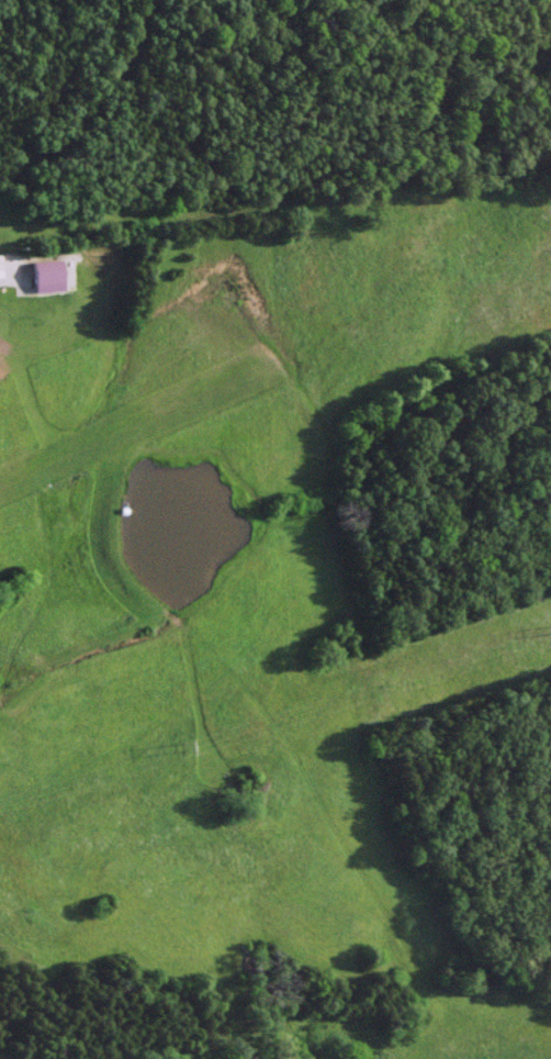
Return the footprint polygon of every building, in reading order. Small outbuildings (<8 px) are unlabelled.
[(63,261),(34,261),(34,293),(63,293),(63,261)]
